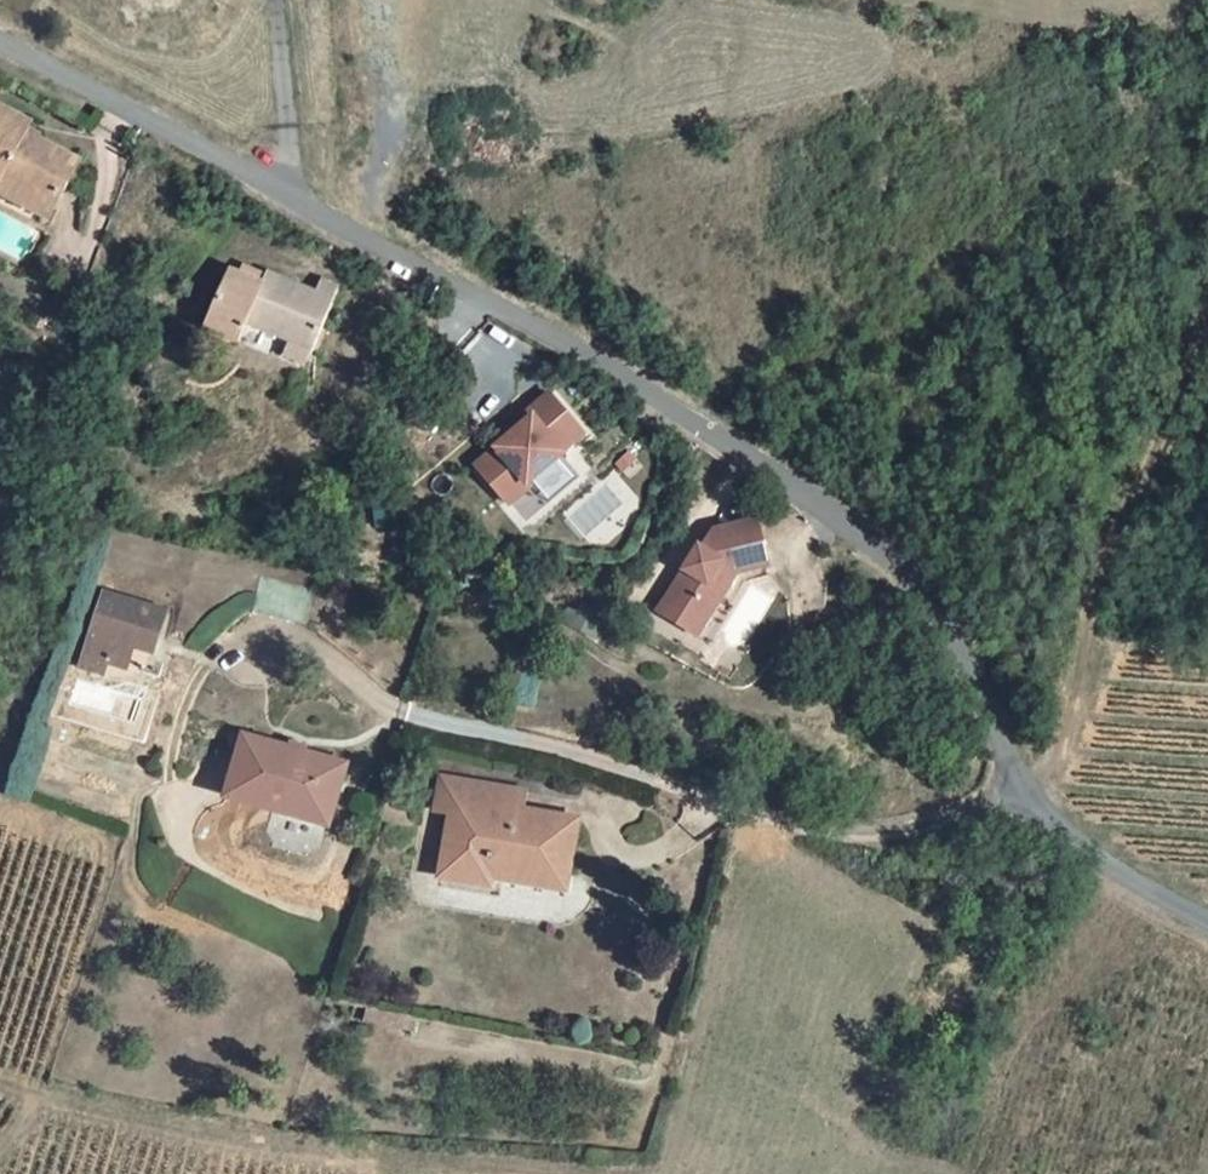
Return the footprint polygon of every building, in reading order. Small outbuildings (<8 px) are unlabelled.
[(20,194),(16,202),(35,211),(65,153),(12,125),(18,114),(0,105),(0,184),(20,194)] [(16,202),(20,194),(0,184),(0,194),(16,202)] [(251,324),(298,341),(321,349),(343,287),(323,280),(318,295),(287,284),(288,280),(272,274),(266,287),(234,274),(211,333),(244,345),(251,324)] [(321,349),(298,341),(291,357),(315,365),(321,349)] [(555,449),(577,431),(543,390),(502,424),(507,430),(489,443),(469,460),(501,500),(523,483),(521,480),(557,451),(555,449)] [(507,430),(502,424),(485,437),(489,443),(507,430)] [(691,546),(689,544),(651,599),(681,619),(691,603),(705,601),(727,570),(758,564),(750,518),(705,526),(691,546)] [(308,567),(255,552),(243,589),(297,604),(308,567)] [(180,587),(117,564),(93,634),(116,642),(120,630),(128,609),(150,617),(167,623),(180,587)] [(681,619),(651,599),(646,606),(684,633),(705,601),(691,603),(681,619)] [(120,630),(142,639),(150,617),(128,609),(120,630)] [(339,746),(236,718),(221,778),(325,804),(339,746)] [(25,799),(41,751),(21,745),(6,792),(25,799)] [(446,856),(448,848),(471,761),(441,753),(432,787),(450,791),(434,853),(446,856)] [(505,770),(471,761),(448,848),(482,859),(483,853),(488,837),(561,857),(573,808),(522,794),(500,789),(505,770)] [(527,776),(505,770),(500,789),(522,794),(527,776)] [(561,857),(488,837),(483,853),(557,873),(561,857)] [(482,859),(448,848),(446,856),(481,864),(482,859)]
